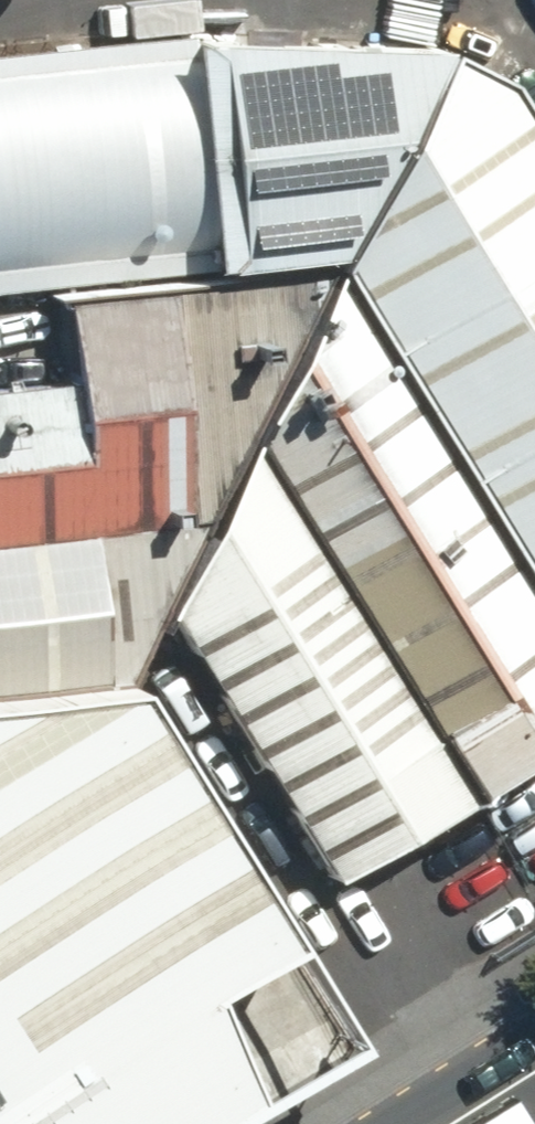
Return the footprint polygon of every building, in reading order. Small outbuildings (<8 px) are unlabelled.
[(419,49),(157,50),(0,65),(0,295),(46,290),(316,261),(419,49)] [(534,609),(534,172),(484,87),(419,49),(316,261),(534,609)] [(191,526),(229,448),(316,261),(46,290),(51,385),(0,390),(0,546),(191,526)] [(316,261),(229,448),(451,800),(534,748),(534,609),(316,261)] [(317,882),(451,800),(229,448),(191,526),(108,688),(179,804),(241,766),(317,882)] [(0,546),(0,701),(108,688),(191,526),(0,546)] [(243,1087),(198,989),(278,936),(179,804),(108,688),(0,701),(0,1123),(176,1123),(243,1087)]
